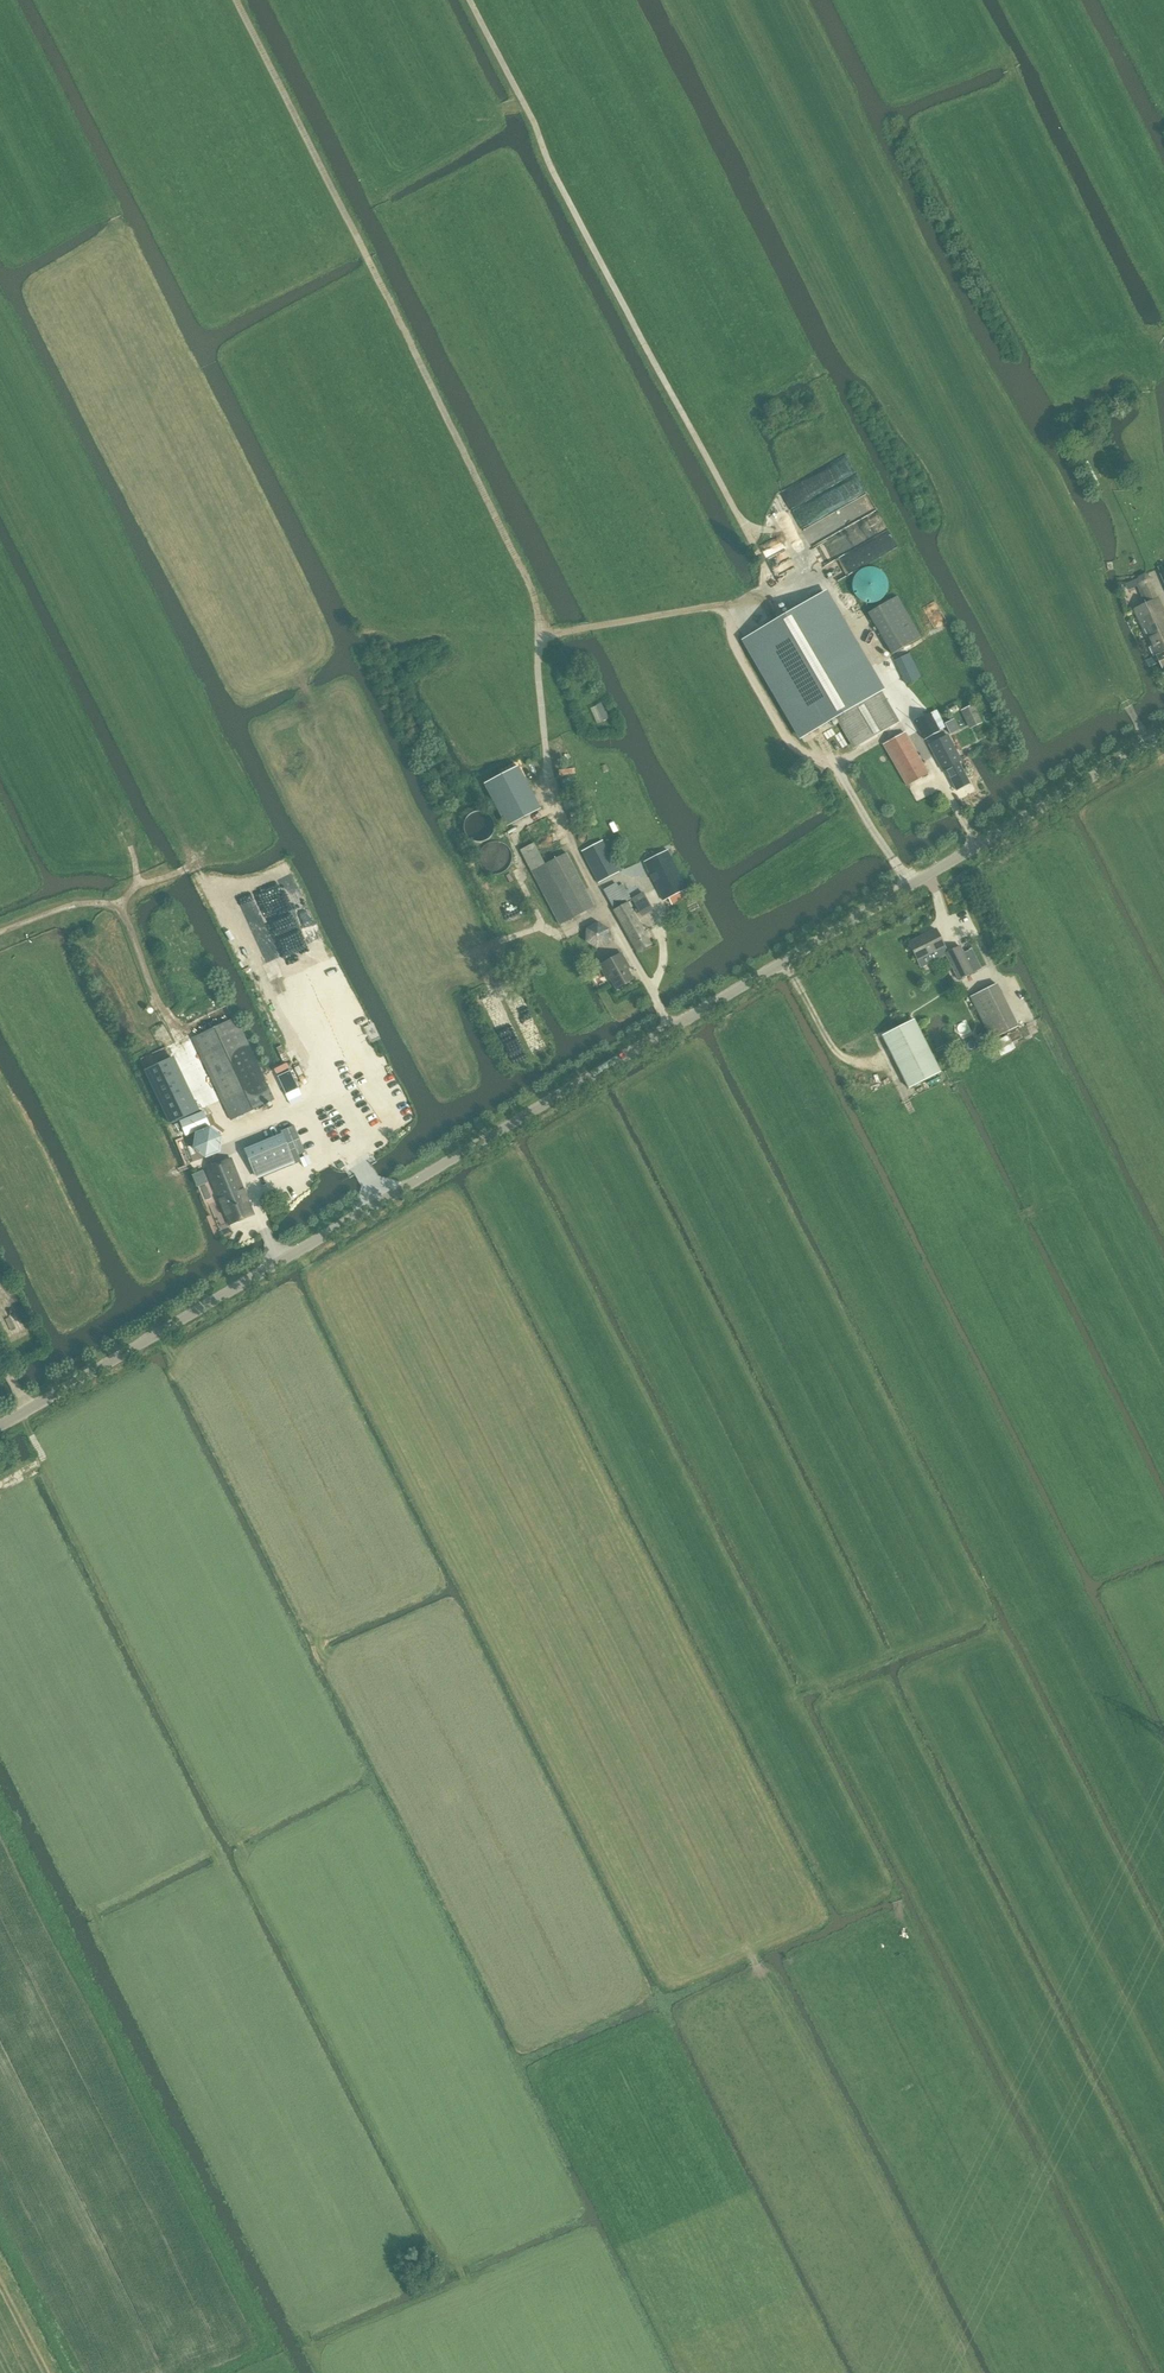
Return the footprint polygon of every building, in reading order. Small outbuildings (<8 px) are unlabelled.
[(1094,488),(1100,485),(1088,461),(1082,464),(1094,488)] [(888,579),(886,576),(883,572),(881,570),(878,568),(875,567),(870,567),(867,567),(864,568),(861,570),(858,572),(855,575),(854,578),(853,581),(852,585),(853,589),(854,592),(855,595),(857,598),(860,600),(864,602),(867,603),(870,603),(875,603),(878,602),(881,600),(884,598),(886,596),(887,593),(888,590),(889,585),(889,582),(888,579)] [(1158,599),(1152,585),(1152,578),(1146,573),(1138,577),(1137,585),(1142,588),(1149,603),(1135,610),(1152,646),(1149,648),(1154,658),(1163,654),(1163,611),(1158,599)] [(744,640),(801,737),(836,717),(880,692),(882,691),(824,592),(744,640)] [(892,654),(921,637),(897,596),(869,613),(892,654)] [(906,684),(921,678),(910,654),(896,660),(906,684)] [(1147,661),(1150,667),(1160,663),(1163,670),(1163,654),(1154,658),(1147,661)] [(898,722),(880,692),(836,717),(854,747),(898,722)] [(966,719),(976,715),(973,706),(962,711),(966,719)] [(924,740),(939,732),(929,713),(914,721),(924,740)] [(960,730),(954,719),(944,724),(950,735),(960,730)] [(904,731),(883,744),(907,785),(929,773),(904,731)] [(959,762),(961,760),(948,735),(930,744),(943,770),(945,768),(956,790),(970,783),(959,762)] [(484,785),(506,827),(540,809),(519,767),(484,785)] [(489,825),(489,821),(488,818),(487,815),(485,813),(482,811),(479,810),(476,809),(473,809),(470,809),(467,811),(464,812),(462,815),(461,818),(460,821),(460,824),(460,827),(461,830),(463,833),(465,835),(468,837),(471,838),(474,838),(477,838),(480,837),(483,835),(485,833),(487,831),(488,828),(489,825)] [(599,883),(619,872),(602,840),(582,851),(599,883)] [(509,859),(509,856),(509,853),(508,850),(507,848),(505,845),(503,844),(500,842),(497,841),(494,841),(492,842),(489,843),(486,844),(484,846),(482,848),(481,851),(481,854),(480,857),(481,860),(482,862),(484,865),(486,867),(488,868),(491,870),(494,870),(497,870),(499,869),(502,868),(504,866),(506,864),(508,862),(509,859)] [(566,852),(545,864),(534,842),(521,849),(559,924),(594,906),(566,852)] [(664,900),(687,887),(667,849),(644,861),(664,900)] [(615,883),(603,890),(614,910),(616,909),(625,904),(628,903),(627,902),(631,900),(628,894),(622,884),(618,887),(615,883)] [(616,909),(614,910),(625,929),(638,951),(651,944),(638,921),(628,903),(625,904),(616,909)] [(946,954),(942,947),(944,946),(936,929),(909,942),(918,959),(922,967),(946,954)] [(958,979),(973,971),(960,946),(946,953),(958,979)] [(625,964),(627,962),(622,953),(600,965),(606,975),(608,973),(617,988),(625,984),(627,985),(630,982),(631,980),(633,979),(625,964)] [(992,1039),(1018,1026),(996,983),(970,996),(992,1039)] [(275,1099),(270,1089),(236,1017),(193,1037),(232,1119),(275,1099)] [(908,1088),(940,1072),(914,1019),(882,1034),(908,1088)] [(171,1058),(145,1070),(171,1124),(197,1112),(171,1058)] [(298,1088),(290,1070),(277,1076),(285,1094),(298,1088)] [(183,1138),(175,1141),(181,1155),(185,1166),(187,1165),(200,1159),(206,1157),(205,1157),(219,1151),(221,1137),(209,1129),(196,1134),(193,1135),(185,1139),(183,1139),(183,1138)] [(283,1137),(246,1152),(257,1177),(293,1162),(283,1137)] [(230,1159),(206,1169),(229,1225),(254,1215),(230,1159)] [(207,1183),(202,1171),(192,1176),(197,1187),(207,1183)]
